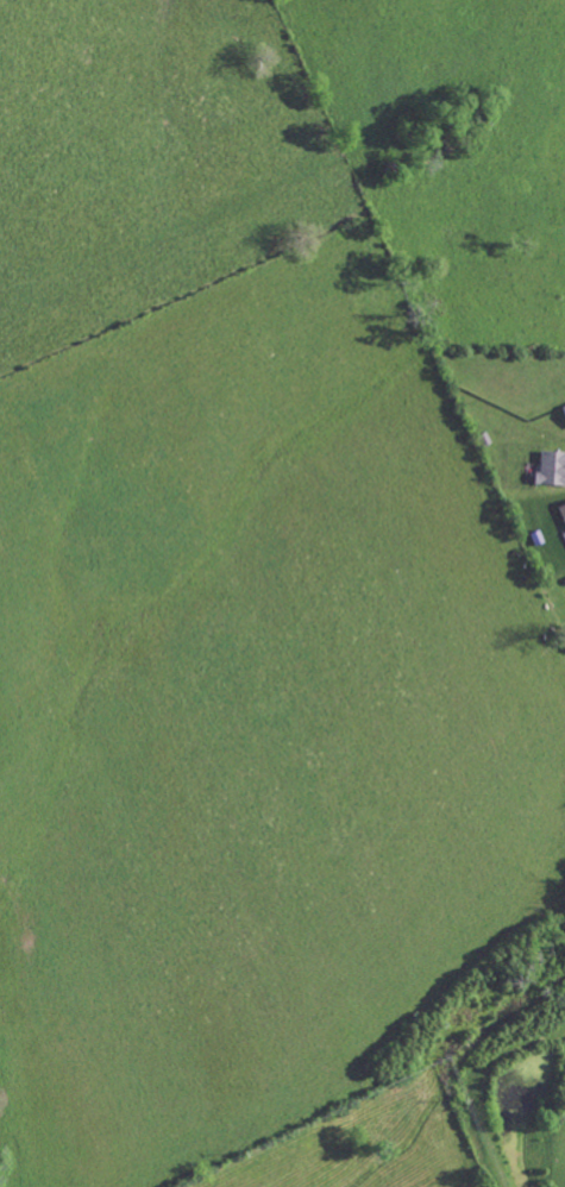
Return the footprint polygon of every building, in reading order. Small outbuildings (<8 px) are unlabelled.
[(543,449),(542,483),(564,484),(564,450),(543,449)]
